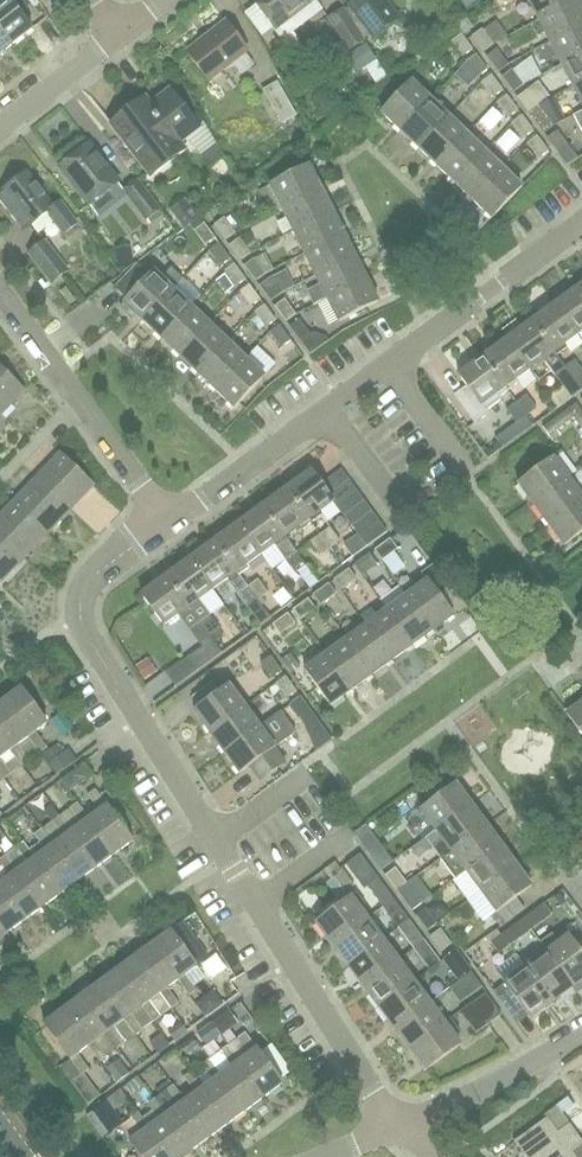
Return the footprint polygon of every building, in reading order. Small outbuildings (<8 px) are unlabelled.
[(11,0),(0,0),(0,29),(12,44),(33,28),(11,0)] [(275,28),(312,0),(254,0),(275,28)] [(388,0),(353,0),(347,4),(374,38),(402,17),(388,0)] [(468,8),(481,0),(462,0),(468,8)] [(575,0),(528,0),(538,19),(575,0)] [(538,19),(550,41),(581,24),(581,8),(578,0),(575,0),(538,19)] [(367,40),(345,6),(327,17),(349,52),(367,40)] [(254,65),(244,52),(247,49),(225,20),(186,51),(208,80),(232,61),(242,74),(254,65)] [(550,41),(561,63),(581,53),(581,24),(550,41)] [(482,28),(471,36),(483,51),(494,43),(482,28)] [(0,29),(0,54),(12,44),(0,29)] [(451,41),(462,56),(473,48),(461,33),(451,41)] [(352,52),(361,67),(376,57),(367,42),(352,52)] [(497,48),(486,56),(498,71),(509,64),(497,48)] [(466,61),(477,76),(488,69),(477,53),(466,61)] [(561,63),(573,86),(581,81),(581,53),(561,63)] [(522,81),(532,73),(520,56),(509,63),(522,81)] [(524,84),(512,69),(502,76),(513,92),(524,84)] [(481,81),(493,97),(503,89),(492,74),(481,81)] [(400,130),(430,98),(412,80),(381,112),(400,130)] [(263,89),(282,123),(297,115),(277,81),(263,89)] [(573,86),(581,104),(581,81),(573,86)] [(539,104),(527,89),(517,97),(528,112),(539,104)] [(113,125),(149,172),(183,147),(179,142),(196,128),(168,91),(151,104),(147,99),(113,125)] [(496,102),(508,117),(518,109),(507,94),(496,102)] [(430,98),(400,130),(418,147),(448,115),(430,98)] [(544,132),(554,124),(565,118),(556,103),(544,111),(542,109),(532,117),(544,132)] [(512,122),(523,138),(534,130),(522,114),(512,122)] [(467,132),(448,115),(418,147),(436,165),(467,132)] [(578,156),(558,129),(547,137),(568,164),(578,156)] [(485,150),(467,132),(436,165),(454,182),(485,150)] [(537,135),(527,142),(538,158),(549,150),(537,135)] [(89,143),(59,166),(88,204),(118,181),(89,143)] [(503,167),(485,150),(454,182),(472,199),(503,167)] [(282,208),(321,188),(309,165),(270,185),(282,208)] [(521,185),(503,167),(472,199),(491,217),(521,185)] [(54,206),(26,170),(2,190),(3,192),(0,194),(0,200),(22,228),(28,224),(29,225),(46,212),(64,236),(80,223),(62,199),(54,206)] [(154,171),(141,179),(156,203),(169,195),(154,171)] [(137,179),(123,189),(146,219),(160,209),(137,179)] [(321,188),(282,208),(293,230),(332,211),(321,188)] [(184,229),(200,217),(200,216),(185,197),(170,211),(184,229)] [(332,211),(293,230),(304,253),(344,233),(332,211)] [(226,239),(236,232),(225,216),(214,224),(226,239)] [(198,218),(200,217),(184,229),(184,230),(188,227),(191,232),(188,234),(198,249),(205,244),(205,245),(216,237),(204,222),(202,223),(198,218)] [(248,247),(259,238),(248,225),(238,234),(248,247)] [(344,233),(304,253),(316,275),(355,255),(344,233)] [(229,245),(241,260),(251,252),(240,237),(229,245)] [(70,269),(46,238),(27,253),(51,284),(70,269)] [(219,242),(209,250),(220,265),(231,258),(219,242)] [(133,245),(117,247),(120,264),(135,262),(133,245)] [(355,255),(316,275),(327,297),(366,278),(355,255)] [(244,265),(256,280),(266,273),(255,257),(244,265)] [(117,286),(129,297),(124,302),(125,303),(121,307),(132,318),(136,314),(143,320),(173,288),(183,277),(172,266),(161,277),(154,270),(152,273),(140,262),(117,286)] [(246,278),(235,263),(224,270),(236,286),(246,278)] [(235,287),(225,274),(215,281),(225,294),(235,287)] [(259,285),(271,301),(281,293),(270,278),(259,285)] [(378,300),(366,278),(327,297),(339,320),(378,300)] [(261,299),(250,283),(239,291),(251,306),(261,299)] [(578,284),(554,302),(578,334),(581,330),(581,289),(578,284)] [(173,288),(143,320),(161,337),(191,305),(173,288)] [(275,306),(286,321),(296,313),(285,298),(275,306)] [(554,302),(531,319),(554,351),(578,334),(554,302)] [(276,319),(265,304),(254,311),(266,327),(276,319)] [(209,322),(191,305),(161,337),(179,354),(209,322)] [(290,326),(301,342),(312,334),(300,318),(290,326)] [(531,319),(506,337),(530,369),(554,351),(531,319)] [(227,339),(209,322),(179,354),(198,372),(227,339)] [(291,339),(280,324),(270,332),(281,347),(291,339)] [(530,369),(506,337),(483,354),(508,389),(516,384),(514,380),(530,369)] [(245,356),(227,339),(198,372),(216,389),(245,356)] [(508,389),(483,354),(457,373),(466,385),(453,394),(473,423),(488,412),(486,409),(500,399),(498,397),(508,389)] [(245,356),(216,389),(235,407),(265,375),(245,356)] [(581,389),(581,369),(575,359),(565,366),(581,389)] [(2,414),(25,390),(0,365),(0,412),(2,414)] [(581,389),(565,366),(555,374),(571,397),(581,389)] [(527,394),(517,401),(527,415),(537,408),(527,394)] [(527,415),(517,401),(506,409),(516,422),(495,438),(502,447),(527,430),(533,424),(527,415)] [(561,434),(558,429),(574,418),(581,429),(581,410),(577,402),(543,427),(553,441),(561,434)] [(37,476),(71,509),(94,484),(61,452),(37,476)] [(533,504),(569,478),(553,456),(518,482),(533,504)] [(329,494),(350,479),(342,468),(321,483),(329,494)] [(329,494),(321,483),(311,469),(286,486),(310,518),(334,501),(329,494)] [(37,476),(14,500),(48,532),(71,509),(37,476)] [(569,478),(533,504),(548,524),(581,499),(581,496),(569,478)] [(357,489),(350,479),(329,494),(334,501),(336,504),(357,489)] [(286,486),(262,504),(285,536),(287,535),(310,518),(286,486)] [(357,489),(336,504),(344,514),(364,499),(357,489)] [(372,510),(364,499),(344,514),(351,525),(372,510)] [(548,524),(563,545),(581,532),(581,499),(548,524)] [(0,515),(0,533),(25,557),(48,532),(14,500),(0,515)] [(262,504),(238,521),(262,553),(276,543),(295,572),(298,571),(305,566),(307,564),(287,535),(285,536),(262,504)] [(372,510),(351,525),(359,535),(379,520),(372,510)] [(387,531),(379,520),(359,535),(367,546),(387,531)] [(262,553),(238,521),(213,540),(237,571),(262,553)] [(331,525),(310,541),(320,555),(334,544),(337,548),(344,542),(331,525)] [(0,533),(0,580),(1,581),(25,557),(0,533)] [(375,549),(382,559),(398,548),(390,538),(375,549)] [(213,540),(190,556),(213,589),(226,579),(248,607),(258,600),(248,586),(237,571),(213,540)] [(370,553),(354,564),(362,574),(377,563),(370,553)] [(190,556),(165,575),(189,606),(213,589),(190,556)] [(428,580),(408,595),(433,630),(454,615),(440,594),(451,586),(434,563),(422,572),(428,580)] [(305,566),(298,571),(310,587),(317,582),(305,566)] [(349,568),(334,579),(341,589),(357,578),(349,568)] [(189,606),(165,575),(141,592),(164,624),(189,606)] [(258,578),(248,586),(258,600),(269,592),(258,578)] [(329,583),(313,594),(321,604),(336,593),(329,583)] [(467,608),(451,586),(440,594),(454,615),(458,612),(460,614),(467,608)] [(433,630),(408,595),(387,609),(413,645),(433,630)] [(293,609),(301,619),(316,608),(309,597),(293,609)] [(301,619),(293,609),(273,623),(280,634),(301,619)] [(387,609),(366,624),(392,660),(413,645),(387,609)] [(210,614),(200,621),(222,651),(227,648),(221,640),(227,636),(221,627),(210,614)] [(222,651),(200,621),(190,629),(202,646),(189,656),(199,669),(222,651)] [(366,624),(346,639),(371,675),(392,660),(366,624)] [(346,639),(325,654),(351,690),(371,675),(346,639)] [(281,659),(291,673),(300,666),(290,653),(281,659)] [(351,690),(325,654),(304,670),(330,705),(351,690)] [(282,670),(271,655),(261,662),(272,678),(282,670)] [(147,660),(134,668),(142,681),(155,672),(147,660)] [(297,690),(286,675),(275,682),(287,698),(297,690)] [(245,705),(229,684),(194,710),(209,731),(245,705)] [(21,687),(3,701),(29,737),(57,774),(77,759),(69,748),(64,752),(58,743),(50,749),(37,732),(48,724),(21,687)] [(3,701),(0,703),(0,735),(11,750),(11,751),(22,766),(30,760),(19,745),(29,737),(3,701)] [(567,713),(581,734),(581,702),(567,713)] [(260,726),(245,705),(209,731),(224,751),(260,726)] [(260,726),(224,751),(240,772),(249,765),(260,780),(285,761),(275,747),(294,733),(279,712),(260,726)] [(4,779),(12,773),(1,758),(11,751),(11,750),(0,735),(0,774),(4,779)] [(94,773),(85,761),(61,779),(70,791),(94,773)] [(436,830),(472,804),(456,783),(421,810),(435,830),(436,830)] [(89,819),(115,855),(133,841),(107,805),(95,788),(88,794),(100,811),(89,818),(89,819)] [(89,819),(89,818),(78,801),(70,806),(82,824),(72,831),(71,832),(97,868),(115,855),(89,819)] [(71,832),(72,831),(52,803),(43,809),(63,837),(54,844),(53,845),(79,881),(97,868),(71,832)] [(472,804),(436,830),(415,845),(420,852),(430,844),(433,848),(443,841),(451,851),(487,824),(472,804)] [(502,844),(487,824),(451,851),(441,858),(455,878),(466,871),(502,844)] [(53,845),(54,844),(42,828),(34,834),(46,850),(36,857),(35,858),(62,894),(79,881),(53,845)] [(35,858),(36,857),(24,841),(16,847),(28,863),(18,871),(44,907),(62,894),(35,858)] [(517,865),(502,844),(466,871),(481,891),(472,897),(473,897),(481,891),(517,865)] [(371,854),(382,869),(392,861),(381,846),(371,854)] [(382,905),(393,897),(361,853),(346,864),(365,888),(367,885),(382,905)] [(18,871),(17,871),(6,854),(0,858),(0,862),(10,876),(0,883),(0,884),(26,920),(44,907),(18,871)] [(532,885),(517,865),(481,891),(497,912),(492,916),(501,927),(525,909),(517,897),(532,885)] [(386,875),(397,890),(407,882),(396,866),(386,875)] [(0,884),(0,921),(8,933),(26,920),(0,884)] [(400,895),(412,910),(422,903),(411,887),(400,895)] [(357,891),(351,895),(317,921),(333,942),(367,917),(361,908),(366,904),(357,891)] [(393,897),(382,905),(398,927),(409,918),(393,897)] [(545,902),(523,918),(531,930),(537,938),(547,931),(541,923),(553,913),(545,902)] [(416,915),(427,930),(427,931),(438,923),(426,907),(416,915)] [(562,925),(581,954),(581,915),(580,912),(562,925)] [(367,917),(333,942),(348,963),(383,937),(367,917)] [(409,918),(398,927),(413,948),(425,939),(409,918)] [(523,918),(502,933),(511,945),(531,930),(523,918)] [(0,921),(0,939),(8,933),(0,921)] [(182,945),(192,938),(194,937),(184,924),(182,922),(181,923),(171,930),(182,945)] [(441,927),(430,935),(442,952),(453,944),(441,927)] [(179,980),(189,996),(197,990),(187,974),(198,966),(171,930),(153,943),(179,980)] [(540,941),(548,952),(572,985),(581,978),(581,954),(569,936),(560,943),(552,932),(540,941)] [(510,945),(502,934),(490,943),(499,954),(510,945)] [(383,937),(348,963),(364,984),(398,958),(383,937)] [(425,939),(413,948),(429,969),(440,960),(425,939)] [(179,980),(153,943),(135,956),(161,993),(161,994),(172,1008),(179,1003),(168,988),(179,980)] [(548,952),(527,967),(551,1001),(572,985),(548,952)] [(135,956),(117,969),(143,1006),(142,1007),(154,1022),(161,1016),(150,1001),(161,994),(161,993),(135,956)] [(398,958),(364,984),(380,1005),(414,979),(398,958)] [(456,981),(470,970),(463,960),(448,971),(456,981)] [(530,1016),(551,1001),(526,967),(505,983),(507,985),(495,993),(512,1016),(523,1008),(530,1016)] [(143,1006),(117,969),(99,982),(125,1019),(125,1020),(135,1035),(144,1029),(133,1013),(142,1007),(143,1006)] [(473,990),(481,984),(471,970),(463,976),(473,990)] [(414,979),(380,1005),(395,1025),(429,1000),(414,979)] [(99,982),(81,996),(107,1032),(107,1033),(118,1048),(126,1042),(115,1027),(125,1020),(125,1019),(99,982)] [(486,992),(472,1003),(460,1012),(476,1033),(502,1014),(486,992)] [(196,1006),(205,1018),(223,1005),(214,993),(196,1006)] [(107,1032),(81,996),(63,1009),(89,1045),(101,1061),(109,1054),(98,1039),(107,1033),(107,1032)] [(429,1000),(395,1025),(411,1046),(445,1021),(429,1000)] [(89,1045),(63,1009),(44,1022),(71,1059),(60,1067),(71,1082),(89,1069),(79,1053),(89,1045)] [(169,1031),(174,1040),(201,1021),(193,1009),(180,1019),(181,1022),(169,1031)] [(445,1021),(411,1046),(427,1068),(461,1042),(454,1034),(461,1029),(452,1017),(445,1022),(445,1021)] [(209,1024),(198,1033),(206,1045),(218,1036),(209,1024)] [(282,1083),(245,1032),(237,1037),(238,1038),(228,1045),(239,1060),(238,1061),(264,1097),(282,1083)] [(150,1042),(157,1052),(169,1044),(162,1033),(150,1042)] [(193,1036),(180,1046),(186,1055),(200,1045),(193,1036)] [(238,1061),(239,1060),(228,1045),(220,1051),(231,1066),(221,1074),(220,1074),(246,1110),(264,1097),(238,1061)] [(107,1068),(117,1082),(130,1072),(120,1058),(107,1068)] [(220,1074),(221,1074),(210,1059),(202,1064),(213,1079),(203,1087),(202,1087),(228,1123),(246,1110),(220,1074)] [(202,1087),(203,1087),(192,1071),(184,1077),(195,1092),(185,1100),(211,1135),(228,1123),(202,1087)] [(138,1076),(125,1085),(131,1094),(144,1084),(138,1076)] [(185,1100),(174,1084),(156,1098),(167,1113),(193,1149),(211,1135),(185,1100)] [(562,1113),(574,1103),(568,1095),(556,1105),(562,1113)] [(167,1113),(156,1098),(148,1103),(159,1119),(149,1126),(171,1156),(182,1156),(193,1149),(167,1113)] [(124,1123),(107,1099),(86,1115),(103,1138),(120,1126),(124,1123)] [(130,1116),(141,1132),(130,1140),(143,1156),(171,1156),(149,1126),(138,1110),(130,1116)] [(576,1132),(569,1124),(557,1133),(545,1117),(514,1140),(527,1156),(542,1156),(576,1132)] [(576,1132),(542,1156),(574,1156),(572,1153),(581,1146),(581,1141),(576,1132)]
